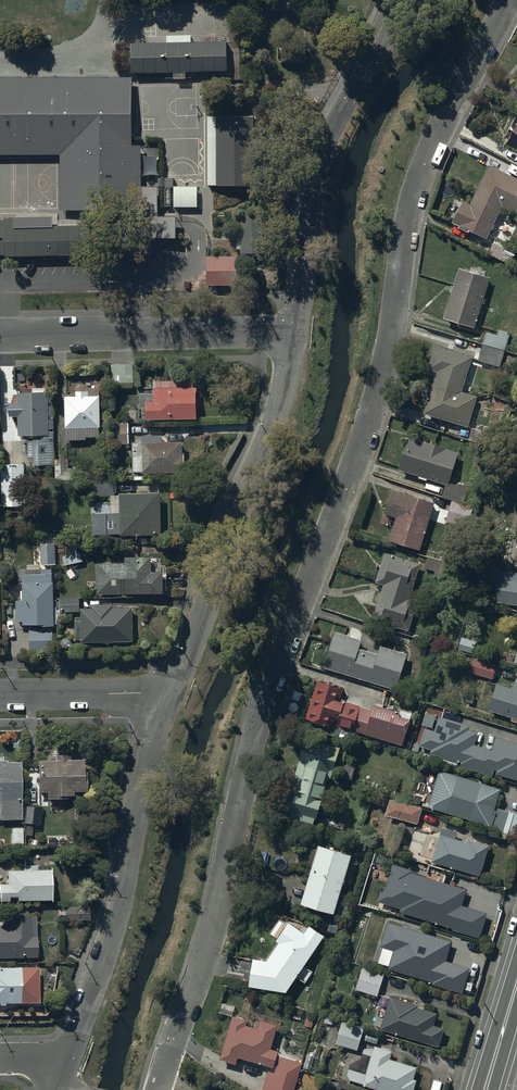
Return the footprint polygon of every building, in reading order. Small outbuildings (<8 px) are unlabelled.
[(226,44),(132,46),(132,73),(227,72),(226,44)] [(284,50),(284,64),(302,64),(302,49),(284,50)] [(0,89),(0,141),(65,141),(67,219),(135,218),(133,88),(0,89)] [(507,147),(516,151),(516,125),(507,147)] [(223,129),(210,129),(211,189),(240,189),(240,138),(223,138),(223,129)] [(489,166),(470,205),(463,202),(460,208),(453,204),(446,217),(454,221),(452,224),(460,228),(459,229),(469,234),(469,232),(486,240),(502,208),(516,215),(516,213),(516,180),(489,166)] [(260,217),(242,217),(242,246),(260,246),(260,217)] [(96,229),(6,230),(6,257),(6,262),(96,261),(96,229)] [(235,248),(209,248),(210,273),(235,273),(235,248)] [(490,279),(458,269),(443,320),(475,330),(490,279)] [(473,358),(435,347),(428,370),(436,372),(424,414),(468,428),(477,397),(462,393),(473,358)] [(496,350),(482,347),(478,361),(492,365),(496,350)] [(133,364),(110,364),(111,389),(132,388),(132,383),(133,383),(133,364)] [(139,394),(139,397),(140,409),(139,409),(139,410),(139,411),(139,412),(138,412),(138,413),(139,414),(139,415),(139,416),(140,416),(140,417),(141,417),(141,418),(142,418),(143,419),(144,419),(145,419),(146,419),(146,420),(196,420),(196,388),(184,389),(184,381),(152,382),(152,393),(139,394)] [(33,393),(18,394),(18,403),(9,403),(9,418),(18,418),(18,437),(24,437),(24,443),(28,443),(28,458),(33,458),(33,466),(54,466),(54,433),(49,433),(49,430),(53,430),(52,395),(47,395),(47,388),(33,388),(33,393)] [(99,388),(75,388),(75,397),(65,397),(66,441),(87,440),(87,438),(100,438),(99,388)] [(129,423),(113,423),(113,425),(110,425),(110,436),(113,436),(113,440),(129,440),(129,423)] [(142,443),(132,443),(133,474),(142,473),(142,475),(181,474),(181,472),(185,472),(185,453),(183,453),(183,442),(168,443),(168,442),(168,441),(168,440),(167,440),(167,439),(166,439),(166,438),(165,438),(165,437),(164,437),(163,436),(162,436),(142,436),(142,443)] [(448,486),(449,484),(459,454),(446,450),(447,448),(425,442),(425,444),(408,439),(399,471),(419,477),(418,479),(427,482),(427,480),(445,485),(448,486)] [(24,465),(1,465),(2,507),(25,506),(24,465)] [(115,482),(93,483),(94,496),(115,496),(115,482)] [(448,486),(445,485),(442,496),(465,504),(470,487),(458,483),(457,486),(449,484),(448,486)] [(435,503),(392,490),(384,515),(396,518),(389,542),(420,551),(435,503)] [(161,494),(119,495),(119,496),(110,496),(111,514),(92,515),(93,536),(120,535),(120,537),(162,536),(161,494)] [(478,508),(451,501),(446,522),(472,529),(478,508)] [(41,545),(40,545),(41,566),(56,566),(55,544),(51,544),(51,538),(41,538),(41,545)] [(410,599),(420,566),(424,568),(423,569),(434,572),(432,581),(441,584),(447,564),(399,549),(396,557),(385,553),(375,583),(383,586),(372,621),(409,632),(418,602),(410,599)] [(64,557),(67,566),(83,562),(81,552),(64,557)] [(124,564),(97,564),(97,595),(163,595),(163,573),(151,573),(151,558),(124,558),(124,564)] [(51,569),(18,570),(19,584),(22,584),(22,601),(15,602),(15,622),(22,622),(23,626),(29,626),(30,654),(53,654),(52,627),(54,627),(53,575),(51,575),(51,569)] [(498,571),(493,602),(516,606),(516,574),(498,571)] [(79,598),(58,599),(59,613),(80,612),(79,598)] [(75,621),(75,644),(133,642),(132,608),(113,608),(113,605),(91,605),(91,609),(81,609),(81,621),(75,621)] [(362,641),(335,632),(323,669),(395,691),(408,655),(381,646),(378,655),(359,649),(362,641)] [(476,640),(462,636),(458,650),(472,654),(476,640)] [(497,665),(474,659),(470,674),(493,680),(497,665)] [(497,684),(488,711),(512,719),(511,721),(516,723),(516,682),(515,681),(512,689),(497,684)] [(343,690),(318,682),(306,719),(313,723),(324,726),(332,726),(335,718),(339,719),(336,726),(402,746),(410,721),(399,717),(400,713),(374,705),(373,710),(344,701),(343,704),(339,702),(343,690)] [(425,729),(419,747),(431,751),(429,754),(460,764),(459,767),(492,778),(495,771),(496,771),(495,774),(516,781),(516,744),(496,738),(492,751),(474,745),(478,733),(469,731),(470,726),(439,716),(434,732),(425,729)] [(330,787),(340,749),(305,739),(285,810),(292,812),(290,818),(313,825),(315,819),(317,820),(326,786),(330,787)] [(55,762),(37,762),(37,794),(46,794),(46,801),(67,801),(67,797),(73,797),(73,793),(85,793),(85,775),(83,776),(83,756),(55,757),(55,762)] [(20,763),(0,763),(0,821),(21,821),(20,763)] [(492,828),(495,817),(493,816),(501,790),(439,771),(428,808),(492,828)] [(389,799),(384,816),(417,824),(421,808),(389,799)] [(41,808),(25,807),(23,825),(40,827),(41,808)] [(492,828),(492,830),(515,837),(516,829),(516,814),(498,808),(495,817),(492,828)] [(13,830),(11,830),(11,845),(23,845),(22,828),(13,828),(13,830)] [(442,828),(432,862),(480,877),(490,847),(469,840),(468,843),(455,839),(457,833),(442,828)] [(334,916),(351,856),(314,846),(304,881),(308,882),(301,906),(334,916)] [(382,886),(377,902),(401,910),(400,913),(452,929),(452,930),(479,939),(487,914),(462,906),(467,890),(412,873),(412,871),(393,865),(386,887),(382,886)] [(6,872),(6,886),(0,886),(0,902),(50,902),(50,872),(37,872),(37,867),(21,867),(21,872),(6,872)] [(36,942),(35,917),(8,917),(8,927),(0,927),(0,964),(15,964),(14,959),(36,959),(36,955),(38,955),(38,942),(36,942)] [(305,967),(324,937),(309,927),(304,934),(289,924),(277,943),(279,944),(267,962),(254,960),(253,966),(251,965),(248,982),(250,982),(249,988),(287,994),(297,978),(305,983),(312,972),(305,967)] [(451,943),(388,924),(381,947),(394,951),(388,969),(433,983),(432,985),(462,994),(469,969),(445,962),(451,943)] [(378,997),(385,974),(362,968),(356,991),(378,997)] [(4,1007),(4,1005),(39,1004),(38,969),(0,970),(0,1007),(4,1007)] [(390,998),(380,1029),(439,1047),(444,1030),(433,1026),(437,1014),(418,1008),(418,1007),(390,998)] [(233,1016),(220,1060),(236,1065),(238,1058),(273,1069),(278,1052),(273,1051),(282,1022),(249,1012),(247,1020),(233,1016)] [(357,1051),(364,1029),(342,1022),(336,1045),(357,1051)] [(417,1068),(390,1060),(393,1052),(374,1046),(372,1051),(364,1049),(361,1058),(350,1065),(347,1075),(350,1081),(364,1085),(363,1086),(376,1089),(414,1089),(417,1081),(413,1080),(417,1068)] [(280,1056),(274,1075),(268,1073),(262,1089),(295,1089),(303,1064),(280,1056)]
